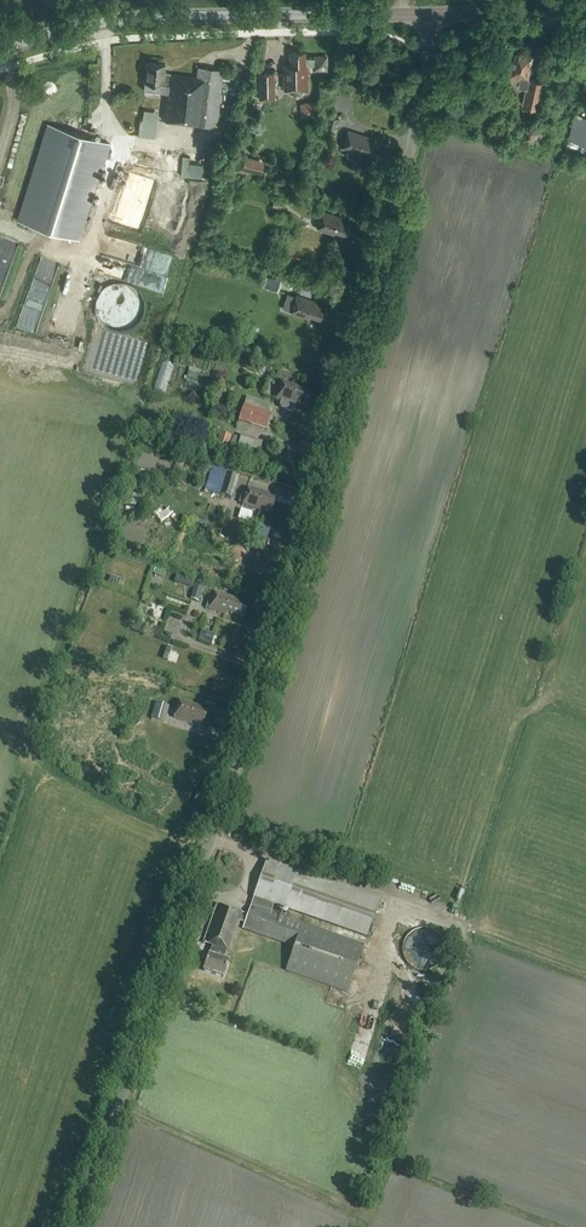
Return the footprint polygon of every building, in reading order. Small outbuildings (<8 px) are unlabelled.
[(540,107),(546,81),(528,77),(533,55),(516,51),(509,81),(519,83),(518,85),(526,87),(523,103),(540,107)] [(306,65),(305,52),(290,52),(290,65),(283,65),(284,89),(302,89),(302,90),(308,90),(308,65),(306,65)] [(197,77),(164,73),(165,63),(147,61),(145,81),(144,89),(167,92),(164,120),(217,126),(223,70),(198,67),(197,77)] [(260,100),(275,100),(275,72),(260,72),(260,100)] [(441,104),(449,106),(453,92),(445,90),(441,104)] [(159,112),(144,110),(142,121),(157,123),(159,112)] [(576,113),(568,138),(585,144),(585,116),(577,113),(576,113)] [(335,134),(340,119),(328,114),(323,130),(335,134)] [(19,220),(78,238),(99,169),(101,170),(109,143),(49,125),(19,220)] [(372,153),(375,141),(369,139),(369,137),(349,131),(343,148),(347,149),(346,154),(347,156),(357,159),(360,158),(362,150),(372,153)] [(261,174),(264,160),(245,156),(242,170),(261,174)] [(192,216),(193,200),(150,195),(148,211),(192,216)] [(346,234),(350,222),(343,220),(344,218),(323,212),(318,229),(334,234),(335,231),(346,234)] [(281,281),(266,276),(263,287),(277,291),(281,281)] [(30,295),(19,324),(38,330),(48,301),(30,295)] [(319,318),(323,306),(316,304),(317,302),(296,295),(291,313),(307,318),(308,314),(319,318)] [(163,361),(154,389),(168,394),(176,365),(163,361)] [(277,400),(281,401),(279,406),(281,409),(291,412),(294,411),(297,403),(305,406),(309,394),(303,392),(304,390),(283,383),(277,400)] [(269,407),(247,400),(245,406),(244,405),(238,420),(267,430),(272,414),(268,413),(269,407)] [(231,436),(220,433),(215,447),(227,451),(231,436)] [(262,442),(241,435),(236,450),(257,457),(262,442)] [(214,465),(212,470),(206,490),(232,498),(239,472),(214,465)] [(136,478),(151,480),(153,470),(138,467),(136,478)] [(135,508),(141,482),(127,478),(121,505),(135,508)] [(271,511),(274,499),(268,497),(269,494),(248,488),(244,506),(259,510),(260,508),(271,511)] [(251,514),(239,510),(236,520),(248,523),(251,514)] [(268,536),(270,529),(256,524),(252,536),(245,534),(244,539),(255,542),(260,548),(261,549),(264,540),(265,541),(264,542),(269,544),(268,548),(275,550),(279,539),(268,536)] [(165,569),(156,566),(153,575),(163,578),(165,569)] [(192,589),(195,581),(176,575),(174,583),(192,589)] [(198,602),(204,585),(196,582),(190,600),(198,602)] [(238,615),(241,604),(236,602),(236,599),(215,593),(210,610),(226,614),(227,612),(238,615)] [(215,634),(201,630),(198,640),(212,645),(215,634)] [(166,660),(176,661),(178,649),(168,647),(166,660)] [(203,723),(206,713),(200,711),(201,708),(179,701),(174,718),(190,723),(191,720),(203,723)] [(164,723),(169,706),(155,703),(151,719),(164,723)] [(367,937),(379,901),(266,861),(247,915),(217,904),(203,943),(212,947),(209,955),(208,955),(203,970),(223,977),(228,962),(223,960),(226,951),(228,952),(240,918),(245,920),(242,928),(294,947),(285,971),(347,993),(364,946),(270,913),(273,904),(367,937)] [(424,971),(428,970),(432,969),(437,966),(440,963),(442,960),(444,956),(445,952),(445,948),(444,944),(442,939),(440,935),(436,932),(432,930),(427,928),(421,928),(417,928),(414,930),(410,933),(407,935),(404,941),(402,946),(402,952),(404,958),(406,962),(411,966),(414,969),(419,970),(424,971)] [(375,1029),(369,1027),(370,1023),(364,1022),(352,1063),(364,1066),(375,1029)]
